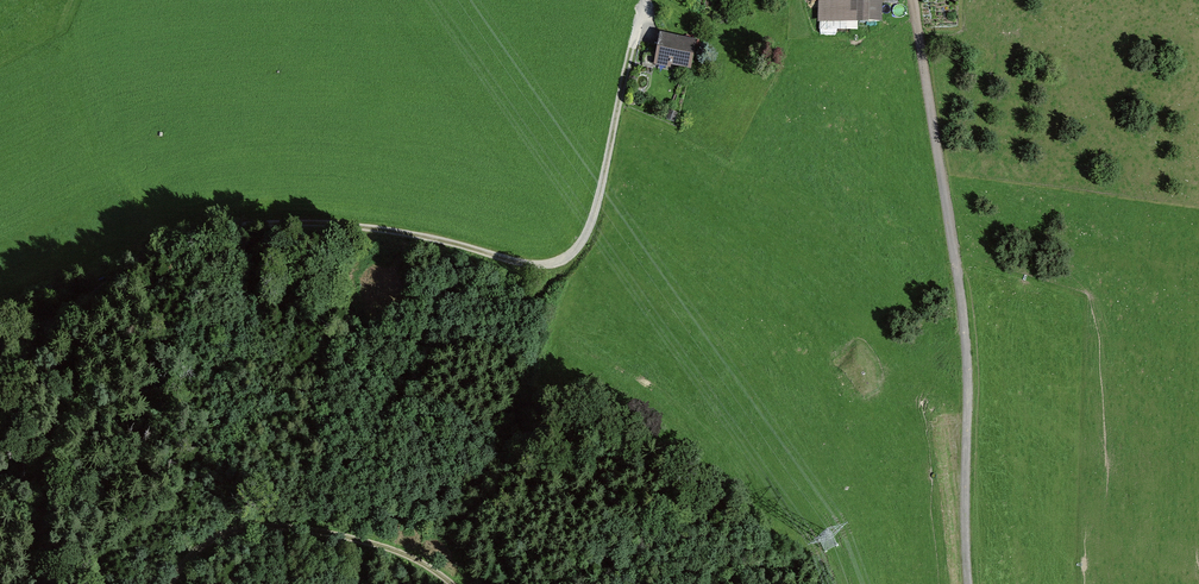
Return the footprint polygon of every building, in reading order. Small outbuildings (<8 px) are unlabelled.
[(819,21),(884,21),(884,6),(897,6),(897,0),(819,0),(819,21)] [(699,41),(661,33),(655,63),(693,70),(699,41)]
